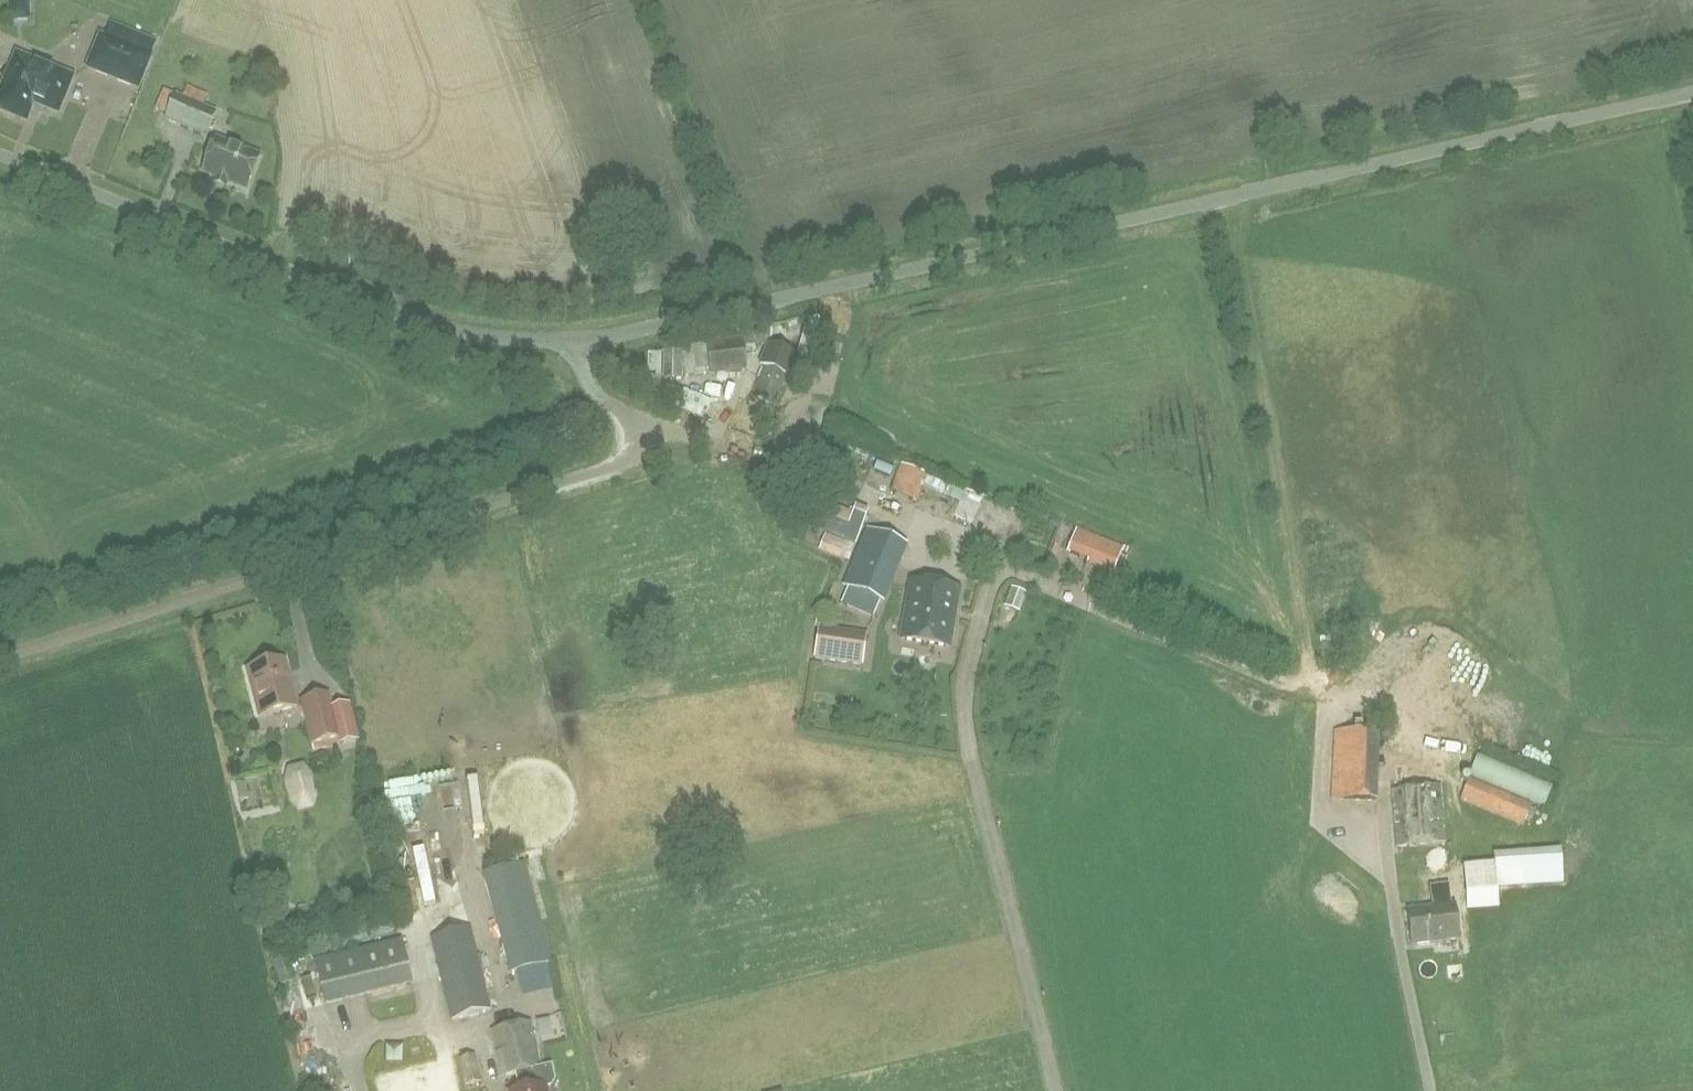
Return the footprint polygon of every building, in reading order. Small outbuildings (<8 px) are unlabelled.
[(134,51),(103,38),(100,37),(87,67),(137,87),(149,56),(134,51)] [(0,98),(0,110),(27,121),(35,102),(59,113),(73,77),(17,54),(0,98)] [(164,120),(205,136),(215,111),(175,94),(164,120)] [(216,141),(204,173),(247,190),(260,158),(216,141)] [(686,377),(746,369),(742,343),(707,347),(707,344),(683,347),(684,352),(649,352),(648,373),(662,374),(663,379),(683,379),(684,352),(686,377)] [(789,378),(797,357),(768,345),(760,366),(764,368),(752,399),(772,408),(785,376),(789,378)] [(715,410),(727,413),(732,396),(720,393),(715,410)] [(895,493),(922,501),(930,473),(903,465),(895,493)] [(959,522),(978,527),(987,498),(968,492),(959,522)] [(844,585),(881,601),(904,545),(866,529),(853,565),(844,585)] [(848,563),(854,545),(826,533),(819,551),(848,563)] [(1114,572),(1123,550),(1080,533),(1071,555),(1114,572)] [(958,589),(911,583),(903,641),(950,647),(958,589)] [(1017,587),(1012,607),(1025,610),(1030,591),(1017,587)] [(860,665),(865,633),(821,627),(816,659),(860,665)] [(259,717),(298,707),(285,659),(247,669),(259,717)] [(312,744),(340,737),(329,694),(301,701),(312,744)] [(1376,803),(1379,734),(1335,732),(1332,801),(1376,803)] [(1553,785),(1477,754),(1468,777),(1543,808),(1553,785)] [(312,779),(311,776),(286,782),(288,792),(289,792),(291,797),(290,798),(291,801),(299,811),(314,807),(316,795),(315,791),(314,791),(311,780),(312,779)] [(1523,826),(1531,806),(1469,780),(1460,799),(1523,826)] [(1396,846),(1445,843),(1441,786),(1392,788),(1396,846)] [(522,866),(515,868),(486,875),(491,894),(490,894),(511,970),(548,960),(522,866)] [(1498,907),(1497,880),(1466,882),(1467,909),(1498,907)] [(1411,945),(1459,939),(1455,905),(1451,906),(1448,885),(1430,887),(1433,908),(1407,911),(1411,945)] [(430,939),(435,958),(451,1021),(492,1010),(472,928),(430,939)] [(413,985),(402,940),(314,961),(325,1006),(413,985)] [(526,993),(555,990),(552,965),(523,968),(526,993)] [(532,1021),(561,1017),(558,992),(529,995),(532,1021)] [(545,1088),(551,1087),(555,1080),(552,1066),(541,1068),(536,1044),(530,1021),(491,1030),(502,1077),(516,1074),(517,1080),(520,1090),(546,1090),(545,1088)] [(466,1086),(481,1082),(475,1056),(459,1060),(466,1086)]
